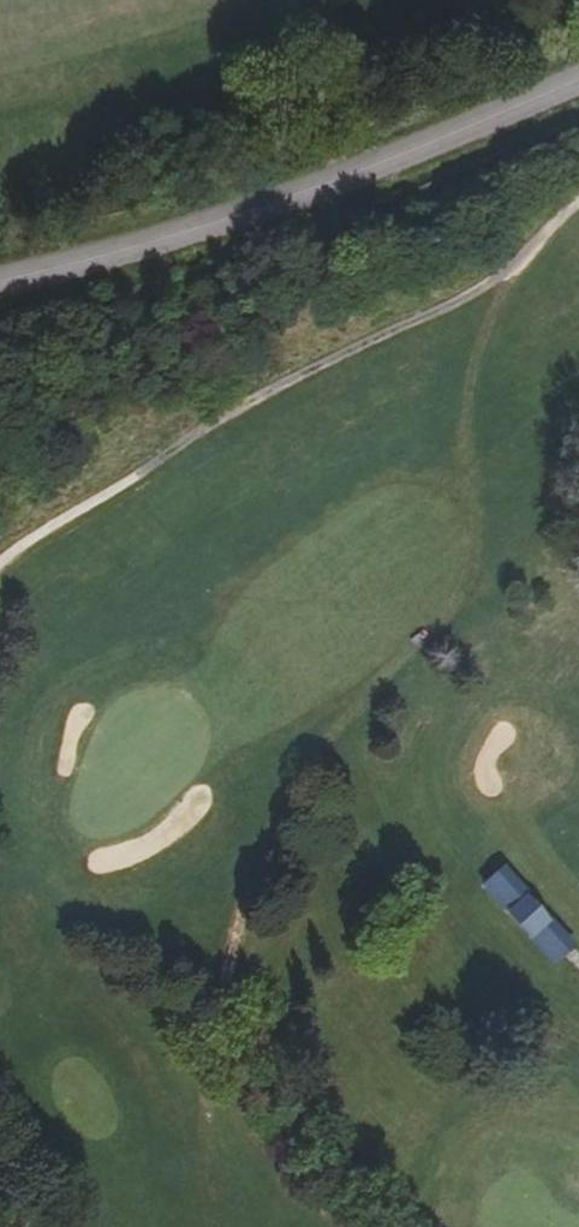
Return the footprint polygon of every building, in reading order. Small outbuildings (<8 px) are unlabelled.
[(505,865),(482,884),(555,965),(577,946),(505,865)]
